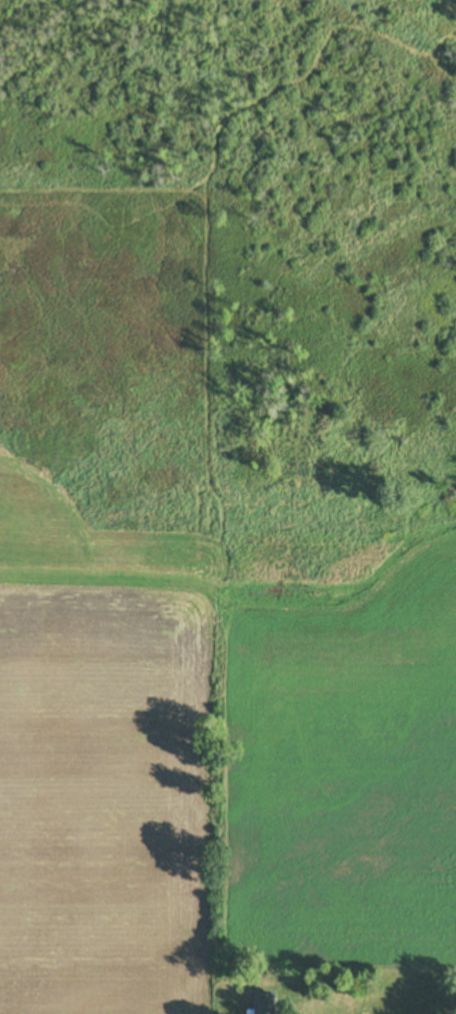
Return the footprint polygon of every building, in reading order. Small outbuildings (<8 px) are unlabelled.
[(440,995),(440,986),(454,986),(453,995),(440,995)] [(275,995),(275,1013),(257,1013),(257,1009),(257,995),(275,995)]
